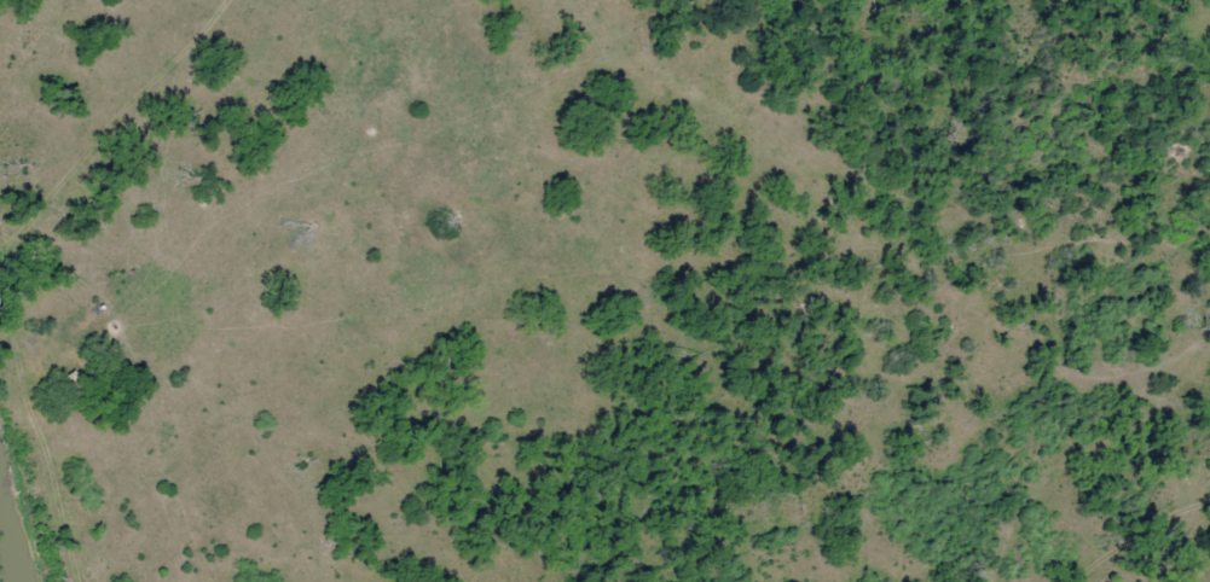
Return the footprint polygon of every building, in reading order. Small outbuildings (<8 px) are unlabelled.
[(62,378),(71,369),(77,378),(69,386),(62,378)]
